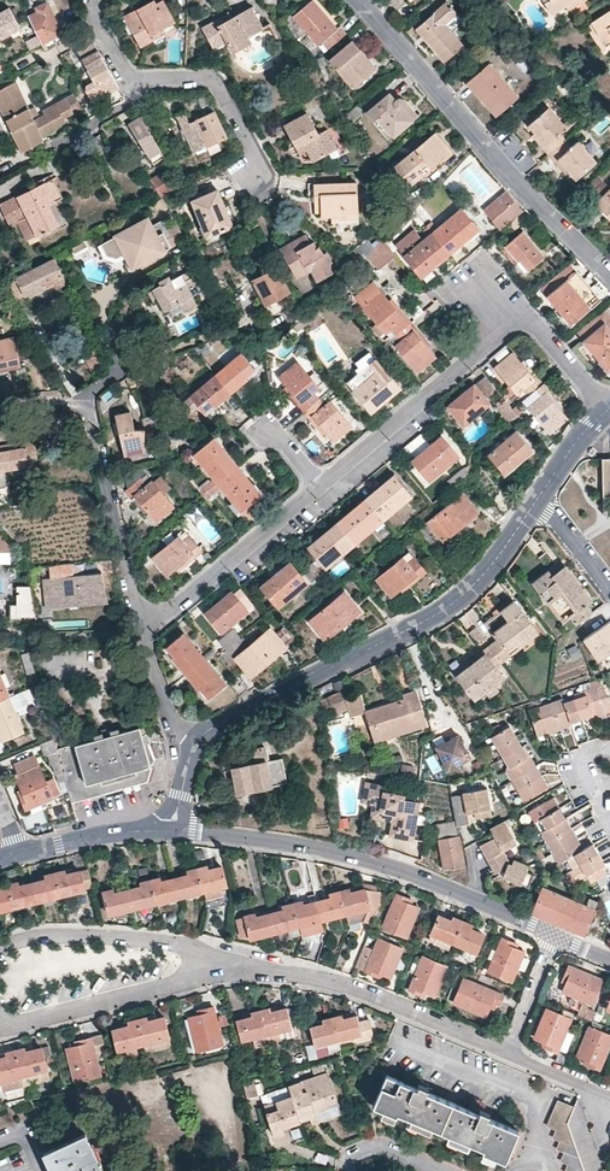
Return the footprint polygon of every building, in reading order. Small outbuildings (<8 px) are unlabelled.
[(304,7),(308,12),(315,5),(311,0),(304,7)] [(547,0),(544,2),(551,14),(564,6),(573,0),(547,0)] [(582,0),(573,0),(564,6),(568,11),(583,0),(582,0)] [(152,1),(136,9),(139,15),(134,18),(126,23),(140,47),(154,39),(152,35),(162,30),(173,22),(161,1),(154,4),(152,1)] [(446,2),(415,28),(444,62),(462,46),(443,24),(456,13),(446,2)] [(49,7),(47,3),(35,8),(37,12),(49,7)] [(338,27),(336,28),(315,5),(308,12),(304,7),(292,16),(317,45),(320,43),(326,50),(345,34),(338,27)] [(59,36),(62,34),(49,7),(37,12),(28,16),(32,26),(41,44),(44,51),(55,44),(61,41),(59,36)] [(11,8),(0,14),(0,43),(22,32),(11,8)] [(213,49),(225,43),(232,53),(250,44),(247,38),(262,29),(250,8),(231,18),(228,13),(201,28),(213,49)] [(136,9),(131,13),(134,18),(139,15),(136,9)] [(590,24),(605,46),(609,43),(609,11),(590,24)] [(28,48),(39,44),(35,36),(25,40),(28,48)] [(89,38),(74,45),(87,70),(104,61),(94,44),(92,45),(89,38)] [(351,41),(328,61),(352,88),(375,68),(351,41)] [(18,69),(35,59),(31,53),(15,63),(18,69)] [(101,96),(118,87),(104,61),(87,70),(101,96)] [(468,80),(483,97),(481,99),(496,115),(517,97),(488,63),(468,80)] [(592,73),(589,69),(580,74),(584,78),(592,73)] [(468,80),(465,83),(480,100),(481,99),(483,97),(468,80)] [(0,89),(0,95),(4,103),(0,105),(0,108),(16,143),(22,140),(26,149),(42,140),(41,138),(67,123),(65,119),(82,110),(72,93),(55,102),(58,107),(45,115),(33,121),(31,118),(27,110),(14,82),(0,89)] [(412,120),(402,108),(403,106),(403,105),(403,103),(402,101),(401,100),(398,99),(397,100),(394,100),(389,93),(365,113),(372,121),(376,118),(392,137),(412,120)] [(412,120),(416,117),(402,101),(403,103),(403,105),(403,106),(402,108),(412,120)] [(45,115),(58,107),(55,102),(42,109),(45,115)] [(36,106),(27,110),(31,118),(39,114),(36,106)] [(528,125),(535,132),(546,144),(542,148),(548,154),(564,140),(559,134),(565,128),(547,108),(528,125)] [(132,115),(129,110),(117,116),(121,122),(132,115)] [(224,137),(213,112),(189,123),(184,113),(176,116),(177,119),(192,152),(224,137)] [(284,126),(295,147),(303,143),(306,149),(313,161),(327,153),(336,148),(326,130),(317,134),(306,114),(284,126)] [(139,118),(128,124),(151,162),(162,154),(139,118)] [(542,148),(546,144),(535,132),(531,136),(542,148)] [(390,169),(406,187),(447,153),(432,134),(390,169)] [(20,151),(26,149),(22,140),(16,143),(20,151)] [(554,162),(558,159),(569,172),(576,179),(595,162),(577,141),(570,147),(564,140),(548,154),(554,162)] [(306,149),(303,143),(295,147),(298,154),(306,149)] [(558,159),(554,162),(566,175),(569,172),(558,159)] [(166,171),(150,179),(159,196),(161,196),(175,188),(166,171)] [(33,182),(36,187),(45,206),(48,205),(62,197),(50,175),(33,182)] [(598,195),(608,188),(599,176),(589,183),(598,195)] [(320,212),(320,217),(330,216),(330,226),(344,225),(357,223),(355,183),(313,184),(314,212),(320,212)] [(17,221),(26,217),(36,235),(58,224),(48,205),(45,206),(36,187),(26,192),(16,197),(0,205),(0,207),(9,225),(17,221)] [(14,192),(16,197),(26,192),(24,188),(14,192)] [(205,238),(232,227),(216,190),(190,201),(205,238)] [(596,203),(609,218),(609,190),(596,203)] [(499,229),(506,224),(511,219),(521,211),(505,192),(483,210),(499,229)] [(449,253),(468,236),(466,234),(475,226),(461,209),(437,229),(430,222),(425,225),(427,227),(449,253)] [(150,225),(146,218),(141,221),(145,228),(150,225)] [(150,225),(145,228),(141,221),(100,243),(106,254),(116,258),(124,253),(128,260),(124,262),(128,270),(143,262),(143,261),(148,258),(145,252),(154,247),(157,253),(170,246),(164,235),(168,232),(166,229),(160,219),(150,225)] [(511,219),(506,224),(512,232),(518,227),(511,219)] [(185,238),(177,224),(166,229),(168,232),(164,235),(170,246),(185,238)] [(477,229),(475,226),(466,234),(468,236),(477,229)] [(414,231),(396,246),(418,274),(427,267),(429,269),(449,253),(427,227),(423,230),(428,237),(423,241),(414,231)] [(517,262),(520,260),(528,269),(544,256),(522,230),(504,246),(517,262)] [(279,248),(292,271),(311,262),(320,279),(331,273),(326,264),(330,262),(325,252),(321,254),(317,247),(315,248),(312,241),(309,243),(305,235),(279,248)] [(87,245),(83,238),(69,245),(73,253),(87,245)] [(380,242),(373,248),(386,262),(393,256),(380,242)] [(513,265),(517,262),(504,246),(500,249),(513,265)] [(157,253),(154,247),(145,252),(148,258),(157,253)] [(378,268),(386,262),(373,248),(366,254),(378,268)] [(64,279),(53,258),(6,282),(15,300),(26,295),(49,283),(51,287),(55,288),(58,289),(60,288),(63,285),(64,281),(64,279)] [(232,258),(224,263),(229,272),(234,280),(241,275),(232,258)] [(520,260),(517,262),(525,272),(528,269),(520,260)] [(320,279),(311,262),(292,271),(295,277),(310,270),(316,281),(320,279)] [(229,272),(224,263),(215,268),(220,277),(229,272)] [(598,298),(568,263),(539,288),(563,316),(565,314),(573,322),(589,309),(588,307),(598,298)] [(418,274),(420,277),(429,269),(427,267),(418,274)] [(222,281),(220,277),(215,268),(204,274),(211,286),(222,281)] [(276,268),(251,280),(265,306),(290,293),(276,268)] [(158,300),(165,311),(178,304),(183,310),(194,304),(190,296),(204,288),(201,281),(199,282),(196,277),(190,280),(186,272),(169,281),(167,278),(159,283),(159,285),(152,288),(153,289),(158,300)] [(26,295),(28,298),(51,287),(49,283),(26,295)] [(371,283),(354,298),(376,322),(382,330),(389,339),(409,322),(396,307),(393,309),(371,283)] [(153,289),(147,292),(153,303),(158,300),(153,289)] [(304,318),(305,320),(305,327),(307,326),(311,331),(321,323),(310,310),(302,315),(304,318)] [(584,341),(604,325),(609,332),(609,318),(604,311),(577,334),(584,341)] [(570,325),(573,322),(565,314),(563,316),(570,325)] [(377,335),(382,330),(376,322),(370,327),(377,335)] [(417,370),(433,356),(420,341),(423,339),(409,322),(389,339),(417,370)] [(600,360),(603,358),(609,367),(609,332),(604,325),(584,341),(600,360)] [(250,332),(245,327),(234,332),(240,340),(250,332)] [(121,349),(131,353),(138,337),(130,333),(121,349)] [(13,337),(0,340),(0,371),(19,366),(13,337)] [(209,352),(206,343),(192,348),(195,352),(200,358),(209,352)] [(96,347),(83,354),(91,370),(104,363),(96,347)] [(195,352),(192,348),(185,351),(190,357),(195,352)] [(253,369),(240,353),(214,374),(230,393),(246,380),(243,377),(253,369)] [(368,353),(355,364),(359,369),(346,382),(368,408),(377,401),(379,404),(398,387),(368,353)] [(542,383),(529,368),(526,370),(513,353),(495,368),(509,385),(515,392),(522,400),(542,383)] [(600,360),(607,370),(609,368),(609,367),(603,358),(600,360)] [(286,385),(293,393),(290,395),(303,410),(322,394),(316,387),(309,379),(296,363),(279,377),(286,385)] [(255,372),(253,369),(243,377),(246,380),(255,372)] [(129,390),(135,388),(132,374),(126,377),(129,390)] [(214,407),(230,393),(214,374),(180,403),(187,411),(195,404),(202,412),(211,404),(214,407)] [(316,387),(321,383),(315,374),(309,379),(316,387)] [(496,390),(485,375),(474,384),(485,399),(496,390)] [(566,419),(553,402),(555,400),(542,383),(522,400),(549,433),(566,419)] [(474,384),(457,397),(459,400),(450,409),(463,424),(489,403),(485,399),(474,384)] [(293,393),(286,385),(280,390),(287,398),(290,395),(293,393)] [(509,385),(503,390),(508,397),(515,392),(509,385)] [(303,410),(316,427),(319,424),(333,440),(350,426),(329,402),(338,393),(332,387),(322,394),(303,410)] [(459,400),(457,397),(448,406),(450,409),(459,400)] [(504,400),(496,406),(508,421),(511,419),(516,415),(512,408),(504,400)] [(368,408),(370,411),(379,404),(377,401),(368,408)] [(214,407),(211,404),(202,412),(204,415),(214,407)] [(516,415),(521,411),(516,405),(512,408),(516,415)] [(115,421),(118,433),(123,455),(142,450),(143,429),(133,429),(129,412),(114,415),(115,421)] [(516,415),(511,419),(517,426),(522,421),(516,415)] [(115,421),(108,423),(111,434),(118,433),(115,421)] [(546,448),(553,442),(542,428),(534,435),(546,448)] [(532,451),(516,430),(487,454),(502,472),(511,464),(513,467),(532,451)] [(443,439),(441,436),(432,444),(434,447),(443,439)] [(212,438),(209,441),(217,449),(220,447),(212,438)] [(412,460),(429,480),(457,457),(443,439),(434,447),(432,444),(412,460)] [(32,460),(36,460),(33,440),(15,443),(15,449),(10,450),(0,452),(0,487),(4,487),(7,483),(4,468),(32,464),(32,460)] [(220,447),(217,449),(209,441),(192,455),(199,463),(212,479),(197,491),(200,494),(236,466),(220,447)] [(192,455),(189,458),(196,466),(199,463),(192,455)] [(602,458),(602,497),(609,496),(609,458),(602,458)] [(513,467),(511,464),(502,472),(504,475),(513,467)] [(216,487),(218,486),(232,502),(237,507),(241,503),(245,508),(256,498),(257,497),(249,489),(253,486),(236,466),(200,494),(204,499),(217,488),(216,487)] [(450,483),(452,486),(462,477),(466,474),(462,469),(452,478),(453,480),(450,483)] [(466,474),(462,477),(468,484),(474,479),(468,472),(466,474)] [(138,506),(141,504),(155,520),(172,507),(161,493),(152,482),(145,475),(126,491),(138,506)] [(159,477),(152,482),(161,493),(167,487),(159,477)] [(395,480),(392,477),(383,484),(386,487),(395,480)] [(365,500),(381,519),(408,496),(395,480),(386,487),(383,484),(365,500)] [(253,486),(249,489),(257,497),(260,494),(253,486)] [(501,513),(509,507),(497,493),(490,499),(491,500),(501,513)] [(429,521),(443,540),(477,512),(462,494),(429,521)] [(241,511),(245,515),(260,502),(256,498),(245,508),(241,511)] [(336,523),(353,543),(381,519),(365,500),(336,523)] [(491,500),(484,507),(496,521),(503,515),(501,513),(491,500)] [(241,503),(237,507),(232,502),(229,505),(237,514),(241,511),(245,508),(241,503)] [(310,549),(325,566),(353,543),(336,523),(317,539),(319,542),(310,549)] [(431,545),(435,542),(422,526),(418,529),(431,545)] [(166,574),(182,562),(184,564),(200,550),(184,531),(153,558),(166,574)] [(5,551),(9,547),(0,537),(0,551),(5,551)] [(308,546),(310,549),(319,542),(317,539),(308,546)] [(391,595),(406,582),(409,584),(425,571),(408,551),(376,578),(391,595)] [(0,554),(0,563),(10,562),(9,553),(0,554)] [(319,579),(323,575),(312,562),(307,566),(316,577),(319,579)] [(565,566),(562,562),(549,571),(552,575),(565,566)] [(270,579),(272,581),(263,589),(277,606),(306,582),(289,563),(270,579)] [(104,586),(101,573),(73,576),(72,564),(49,567),(50,579),(42,579),(45,608),(61,606),(59,594),(80,592),(81,600),(102,597),(101,586),(104,586)] [(310,582),(316,577),(307,566),(301,572),(310,582)] [(532,582),(546,601),(560,590),(575,610),(569,615),(576,625),(592,612),(586,605),(591,600),(565,566),(552,575),(549,571),(548,571),(532,582)] [(272,581),(270,579),(261,587),(263,589),(272,581)] [(15,603),(9,604),(9,618),(33,617),(31,585),(14,586),(15,603)] [(108,603),(104,586),(101,586),(102,597),(81,600),(80,592),(59,594),(61,606),(61,608),(108,603)] [(231,592),(215,605),(217,608),(207,616),(221,632),(245,611),(231,592)] [(309,621),(324,639),(359,611),(343,593),(309,621)] [(389,619),(398,613),(386,599),(378,606),(389,619)] [(501,610),(507,620),(492,632),(497,639),(490,645),(501,661),(509,656),(509,653),(536,632),(513,601),(501,610)] [(217,608),(215,605),(205,614),(207,616),(217,608)] [(583,640),(599,661),(609,653),(609,626),(608,622),(583,640)] [(285,646),(269,628),(234,657),(250,676),(285,646)] [(239,638),(232,630),(218,641),(225,649),(239,638)] [(165,647),(174,656),(172,658),(184,674),(204,657),(186,637),(182,633),(165,647)] [(222,651),(227,658),(244,644),(239,638),(225,649),(222,651)] [(473,699),(502,677),(494,667),(501,661),(490,645),(485,639),(478,645),(481,651),(453,672),(473,699)] [(572,660),(581,655),(576,644),(567,649),(572,660)] [(165,647),(163,649),(172,658),(174,656),(165,647)] [(222,651),(217,656),(222,662),(227,658),(222,651)] [(27,674),(33,672),(28,652),(21,654),(27,674)] [(184,674),(198,690),(201,688),(209,697),(225,683),(204,657),(184,674)] [(245,674),(238,680),(245,690),(247,691),(254,685),(245,674)] [(237,679),(230,685),(238,695),(245,690),(238,680),(237,679)] [(584,691),(586,697),(592,715),(593,718),(605,714),(605,713),(598,693),(596,687),(584,691)] [(206,700),(209,697),(201,688),(198,690),(206,700)] [(607,690),(598,693),(605,713),(609,711),(609,699),(607,690)] [(369,710),(377,735),(423,721),(414,691),(403,694),(404,700),(369,710)] [(9,698),(12,707),(25,701),(22,693),(9,698)] [(362,695),(342,697),(342,693),(321,696),(323,718),(364,713),(362,695)] [(0,700),(0,741),(23,732),(12,707),(9,698),(8,697),(0,700)] [(586,697),(575,701),(581,718),(592,715),(586,697)] [(571,725),(570,722),(564,705),(562,699),(550,703),(559,728),(571,725)] [(570,722),(581,718),(575,701),(564,705),(570,722)] [(548,732),(559,728),(550,703),(539,707),(548,732)] [(537,736),(548,732),(539,707),(528,710),(537,736)] [(365,711),(374,741),(425,726),(423,721),(377,735),(369,710),(365,711)] [(72,801),(86,796),(144,781),(149,767),(147,761),(152,760),(145,737),(148,736),(145,725),(110,735),(109,730),(100,733),(101,737),(56,750),(62,772),(70,801),(72,801)] [(513,738),(507,727),(490,736),(496,747),(513,738)] [(470,758),(457,735),(434,748),(447,771),(470,758)] [(39,743),(43,755),(48,757),(49,763),(51,763),(54,774),(62,772),(56,750),(52,738),(39,743)] [(496,747),(502,757),(518,748),(513,738),(496,747)] [(230,761),(236,793),(286,782),(281,757),(267,760),(265,747),(251,750),(252,756),(230,761)] [(502,757),(508,767),(524,757),(518,748),(502,757)] [(504,769),(510,779),(534,765),(529,755),(524,757),(508,767),(504,769)] [(17,772),(15,773),(22,790),(18,792),(25,808),(57,794),(52,779),(44,782),(33,757),(14,764),(17,772)] [(510,779),(517,790),(541,776),(534,765),(510,779)] [(517,790),(523,800),(547,786),(541,776),(517,790)] [(403,797),(404,794),(383,790),(384,783),(365,780),(362,800),(373,802),(380,804),(403,797)] [(466,812),(473,811),(488,809),(484,786),(461,790),(460,793),(465,824),(468,823),(466,812)] [(460,793),(449,795),(454,823),(455,825),(465,824),(460,793)] [(379,809),(393,812),(391,820),(389,834),(411,839),(416,812),(411,811),(414,800),(403,797),(380,804),(379,809)] [(558,808),(552,797),(528,811),(534,821),(539,819),(558,808)] [(372,807),(370,816),(391,820),(393,812),(379,809),(380,804),(372,807)] [(539,819),(545,829),(564,818),(558,808),(539,819)] [(349,828),(349,818),(338,818),(338,828),(349,828)] [(539,832),(545,842),(570,828),(564,818),(545,829),(539,832)] [(50,832),(46,819),(22,828),(25,833),(29,835),(33,836),(50,832)] [(518,843),(505,820),(490,828),(496,838),(481,845),(496,873),(505,868),(510,866),(511,862),(505,851),(518,843)] [(438,825),(436,831),(443,869),(463,866),(458,834),(457,834),(455,825),(454,823),(438,825)] [(576,838),(570,828),(545,842),(552,853),(576,838)] [(552,853),(558,863),(573,854),(582,849),(576,838),(552,853)] [(573,854),(579,865),(596,855),(590,845),(582,849),(573,854)] [(579,865),(585,875),(590,873),(595,880),(606,873),(596,855),(579,865)] [(505,868),(502,878),(520,885),(524,875),(527,867),(512,861),(510,866),(505,868)] [(222,894),(220,886),(226,885),(221,867),(213,869),(206,870),(205,866),(196,867),(201,891),(204,899),(222,894)] [(196,867),(186,870),(187,875),(181,876),(173,878),(178,896),(201,891),(196,867)] [(53,872),(59,895),(83,888),(79,871),(70,873),(64,875),(63,870),(53,872)] [(31,883),(35,900),(59,895),(53,872),(44,875),(45,879),(38,881),(31,883)] [(173,878),(167,880),(160,882),(159,877),(149,880),(154,902),(178,896),(173,878)] [(139,882),(140,886),(134,888),(126,890),(131,908),(149,903),(154,902),(149,880),(139,882)] [(7,884),(12,906),(35,900),(31,883),(24,884),(18,886),(16,882),(7,884)] [(12,906),(7,884),(0,886),(0,909),(12,906)] [(594,908),(585,904),(542,886),(531,912),(584,934),(595,909),(594,908)] [(376,890),(365,889),(356,891),(354,887),(338,891),(344,913),(367,907),(362,921),(371,925),(383,894),(376,890)] [(126,890),(119,891),(113,893),(112,889),(101,892),(107,914),(131,908),(126,890)] [(328,894),(329,898),(323,899),(316,902),(321,919),(344,913),(338,891),(328,894)] [(382,927),(405,936),(417,907),(410,904),(404,901),(405,898),(395,893),(382,927)] [(594,908),(596,900),(588,897),(585,904),(594,908)] [(297,925),(298,925),(320,920),(321,919),(316,902),(308,904),(302,905),(301,900),(291,903),(297,925)] [(281,906),(282,911),(276,912),(269,914),(273,932),(297,925),(291,903),(281,906)] [(344,913),(346,922),(358,919),(362,921),(367,907),(344,913)] [(239,934),(242,936),(248,934),(249,938),(273,932),(269,914),(261,916),(259,912),(237,918),(236,920),(239,934)] [(432,940),(435,933),(450,940),(452,940),(461,920),(451,916),(449,920),(444,918),(437,915),(427,938),(432,940)] [(298,925),(300,933),(322,927),(320,920),(298,925)] [(483,934),(475,932),(469,929),(470,925),(461,920),(452,940),(476,951),(483,934)] [(273,932),(275,939),(299,933),(297,925),(273,932)] [(432,940),(431,941),(446,948),(450,940),(435,933),(432,940)] [(374,974),(375,970),(382,973),(389,976),(401,947),(377,937),(370,955),(360,951),(354,966),(374,974)] [(511,941),(501,937),(488,970),(511,980),(523,951),(516,948),(510,946),(511,941)] [(445,966),(421,956),(415,973),(410,971),(405,983),(410,985),(408,990),(418,994),(420,990),(426,992),(433,995),(445,966)] [(564,983),(562,990),(592,1003),(601,979),(567,965),(563,975),(567,977),(564,983)] [(463,978),(452,1002),(485,1015),(488,1007),(491,1001),(495,1002),(498,1004),(501,995),(499,994),(498,993),(463,978)] [(196,1051),(221,1044),(216,1026),(214,1016),(211,1006),(202,1008),(203,1013),(196,1014),(187,1017),(196,1051)] [(281,1039),(278,1031),(291,1027),(286,1008),(276,1010),(270,1012),(269,1007),(259,1010),(265,1034),(267,1042),(281,1039)] [(594,1011),(587,1008),(583,1017),(590,1020),(594,1011)] [(561,1015),(546,1009),(535,1037),(541,1040),(548,1043),(546,1048),(556,1051),(572,1013),(562,1009),(561,1015)] [(249,1012),(249,1017),(243,1018),(234,1021),(239,1040),(265,1034),(259,1010),(249,1012)] [(228,1023),(225,1014),(214,1016),(216,1026),(228,1023)] [(368,1019),(358,1022),(356,1016),(349,1017),(342,1018),(341,1015),(331,1017),(337,1039),(350,1036),(351,1040),(372,1035),(368,1019)] [(162,1017),(153,1020),(147,1021),(146,1017),(136,1019),(142,1043),(167,1036),(162,1017)] [(308,1027),(313,1045),(325,1042),(327,1051),(339,1048),(337,1039),(331,1017),(320,1019),(322,1024),(315,1025),(308,1027)] [(126,1021),(127,1026),(121,1027),(111,1029),(117,1054),(125,1053),(127,1052),(126,1047),(135,1045),(142,1043),(136,1019),(126,1021)] [(598,1069),(609,1041),(609,1035),(588,1026),(577,1055),(583,1058),(590,1061),(588,1065),(598,1069)] [(278,1031),(281,1039),(293,1036),(291,1027),(278,1031)] [(561,1046),(567,1049),(573,1035),(566,1032),(561,1046)] [(73,1082),(99,1075),(92,1050),(104,1048),(100,1034),(73,1041),(74,1046),(65,1047),(73,1082)] [(170,1046),(167,1036),(142,1043),(144,1053),(170,1046)] [(325,1042),(313,1045),(316,1057),(328,1054),(327,1051),(325,1042)] [(135,1045),(126,1047),(127,1052),(125,1053),(126,1057),(137,1054),(135,1045)] [(22,1084),(48,1078),(41,1048),(31,1050),(24,1052),(23,1047),(13,1050),(22,1084)] [(22,1084),(13,1050),(4,1052),(5,1056),(0,1058),(0,1086),(1,1090),(22,1084)] [(319,1120),(315,1110),(336,1103),(327,1072),(287,1086),(291,1096),(299,1120),(308,1118),(310,1123),(319,1120)] [(394,1115),(396,1112),(455,1137),(482,1148),(481,1151),(504,1160),(517,1130),(486,1116),(488,1112),(479,1108),(478,1112),(457,1104),(425,1090),(427,1086),(418,1082),(416,1087),(385,1074),(372,1105),(394,1115)] [(251,1078),(242,1080),(245,1097),(255,1094),(251,1078)] [(265,1093),(268,1103),(291,1096),(287,1086),(265,1093)] [(37,1095),(37,1098),(60,1092),(59,1089),(37,1095)] [(299,1120),(291,1096),(268,1103),(263,1105),(273,1135),(283,1132),(281,1126),(299,1120)] [(566,1122),(572,1107),(557,1100),(547,1125),(556,1129),(553,1137),(560,1140),(557,1148),(564,1152),(561,1160),(568,1163),(565,1170),(583,1170),(579,1160),(575,1148),(571,1135),(566,1122)] [(566,1122),(571,1135),(578,1120),(581,1111),(572,1107),(566,1122)] [(571,1135),(575,1148),(582,1133),(583,1132),(586,1123),(578,1120),(571,1135)] [(42,1152),(47,1162),(49,1161),(54,1170),(101,1170),(98,1166),(96,1167),(86,1145),(88,1144),(84,1133),(42,1152)] [(575,1148),(579,1160),(586,1144),(590,1136),(582,1133),(575,1148)] [(579,1160),(583,1170),(584,1170),(591,1157),(594,1148),(586,1144),(579,1160)] [(595,1170),(599,1161),(591,1157),(584,1170),(594,1170),(595,1170)]
